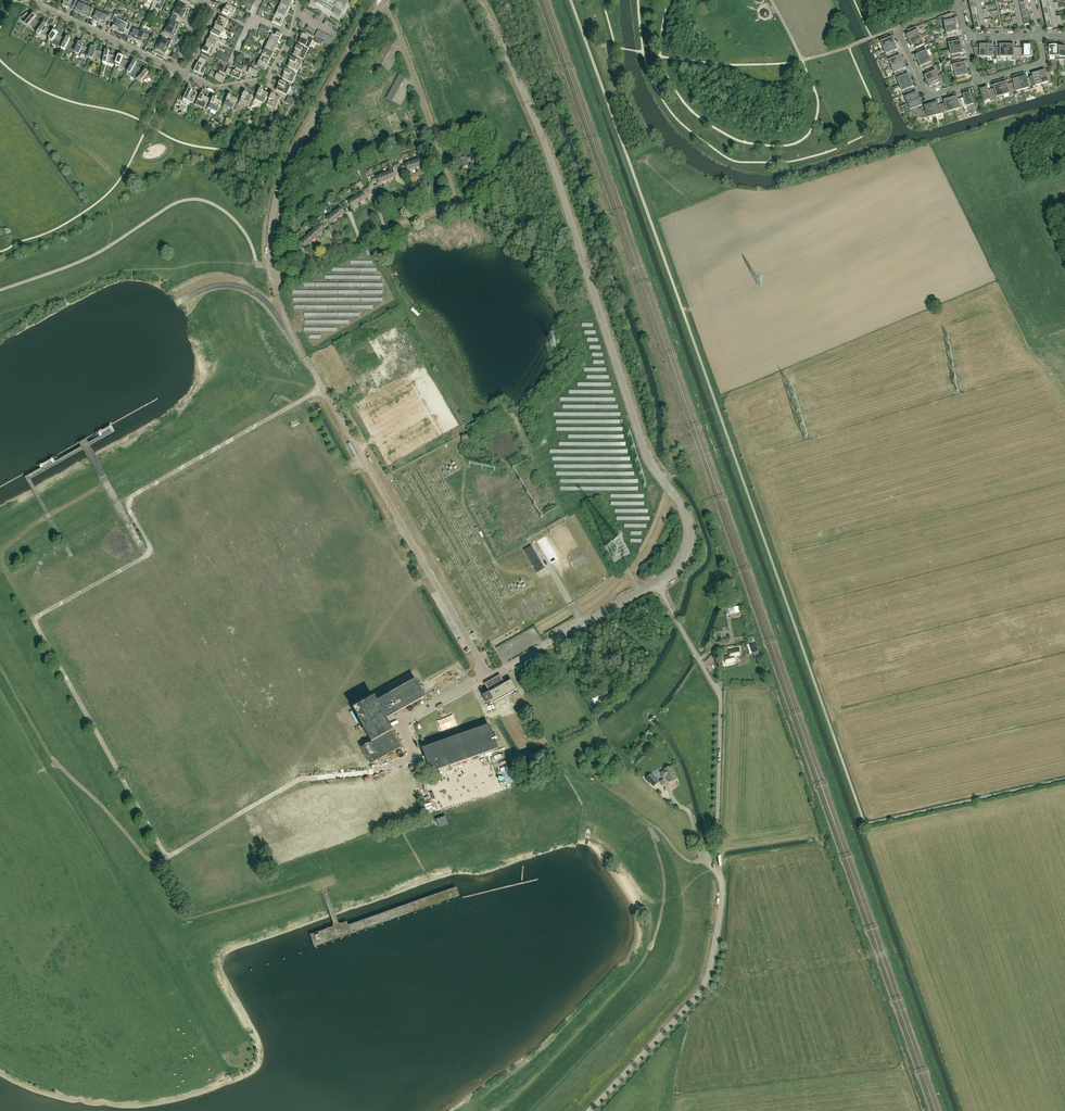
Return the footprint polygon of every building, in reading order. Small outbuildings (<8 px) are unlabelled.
[(76,1),(76,0),(65,0),(62,6),(67,8),(67,7),(72,9),(73,7),(74,4),(76,1)] [(85,5),(86,1),(83,0),(76,0),(76,1),(74,4),(73,7),(76,9),(75,11),(76,11),(76,12),(80,14),(85,5)] [(166,0),(155,0),(153,2),(157,4),(158,6),(157,8),(161,10),(166,0)] [(187,9),(188,9),(187,9),(190,2),(185,0),(184,0),(183,1),(181,0),(179,0),(175,9),(185,13),(186,12),(187,13),(189,10),(187,9)] [(280,4),(289,9),(293,0),(282,0),(280,4)] [(321,0),(312,0),(310,4),(316,8),(317,6),(325,11),(329,4),(321,0)] [(348,5),(342,1),(341,3),(337,0),(332,0),(329,4),(343,12),(344,10),(345,10),(348,5)] [(981,2),(985,1),(985,0),(981,0),(969,2),(971,9),(982,7),(981,2)] [(1054,5),(1053,0),(1042,3),(1043,9),(1058,6),(1058,4),(1054,5)] [(253,6),(246,3),(244,6),(247,7),(246,10),(250,12),(253,6)] [(231,18),(236,8),(231,6),(227,4),(227,5),(223,14),(231,18)] [(285,17),(289,9),(280,4),(276,13),(285,17)] [(341,15),(343,12),(329,4),(325,11),(334,16),(333,17),(339,21),(342,15),(341,15)] [(1026,11),(1025,4),(1010,8),(1010,10),(1014,9),(1015,14),(1026,11)] [(92,13),(94,10),(95,6),(92,5),(91,8),(85,5),(80,14),(85,16),(90,18),(92,13)] [(94,10),(92,13),(95,14),(92,19),(94,20),(94,21),(98,23),(104,11),(95,6),(94,10)] [(1056,14),(1055,9),(1059,8),(1058,6),(1043,9),(1045,16),(1056,14)] [(983,11),(982,7),(971,9),(972,16),(987,13),(987,10),(983,11)] [(183,18),(185,13),(175,9),(171,18),(181,22),(183,18)] [(110,21),(113,15),(104,11),(98,23),(103,25),(103,24),(105,25),(107,20),(110,21)] [(122,22),(116,19),(120,12),(117,11),(111,22),(114,23),(112,28),(113,29),(113,30),(118,32),(122,22)] [(1028,18),(1026,11),(1015,14),(1016,18),(1012,19),(1013,21),(1028,18)] [(42,25),(35,19),(36,17),(33,14),(32,16),(27,13),(21,17),(27,22),(25,24),(28,27),(30,24),(38,31),(42,25)] [(280,26),(285,17),(276,13),(272,22),(280,26)] [(957,25),(956,19),(953,20),(952,13),(943,16),(945,28),(957,25)] [(985,20),(984,16),(988,15),(987,13),(972,16),(974,23),(985,20)] [(1056,18),(1056,14),(1045,16),(1046,23),(1061,19),(1061,17),(1056,18)] [(224,29),(228,20),(220,16),(215,25),(224,29)] [(179,26),(181,22),(171,18),(167,26),(177,31),(179,27),(179,26)] [(1029,25),(1028,18),(1013,21),(1013,23),(1017,22),(1018,27),(1029,25)] [(714,25),(715,26),(716,27),(717,28),(719,28),(720,28),(722,27),(723,26),(724,25),(724,23),(724,22),(723,21),(723,20),(722,19),(720,19),(718,19),(717,19),(715,20),(715,22),(714,23),(714,25)] [(1058,27),(1057,22),(1062,22),(1061,19),(1046,23),(1047,30),(1058,27)] [(129,30),(131,27),(131,26),(133,23),(127,20),(126,23),(122,22),(118,32),(122,34),(122,33),(127,36),(129,30)] [(986,25),(985,20),(974,23),(975,29),(990,26),(990,24),(986,25)] [(54,32),(46,27),(47,25),(44,23),(42,25),(38,31),(36,33),(39,35),(41,33),(50,39),(54,33),(54,32)] [(129,30),(127,36),(131,38),(135,40),(140,31),(137,30),(138,27),(137,25),(133,23),(131,26),(131,27),(129,30)] [(220,38),(224,29),(215,25),(211,34),(220,38)] [(956,32),(958,31),(957,25),(945,28),(947,34),(944,34),(945,38),(947,37),(956,36),(956,32)] [(175,36),(177,31),(167,26),(164,32),(163,32),(162,32),(161,33),(160,35),(162,36),(163,35),(172,40),(174,35),(175,36)] [(920,36),(916,27),(907,30),(909,34),(907,35),(909,41),(920,36)] [(66,39),(57,34),(58,33),(55,31),(54,32),(54,33),(50,39),(49,40),(52,42),(53,41),(62,46),(66,39)] [(135,40),(140,43),(140,42),(145,44),(150,32),(147,31),(146,34),(140,31),(135,40)] [(278,44),(282,35),(273,31),(269,40),(278,44)] [(216,47),(219,40),(222,41),(222,39),(220,38),(211,34),(207,43),(216,47)] [(309,48),(313,39),(303,34),(299,43),(309,48)] [(170,44),(172,40),(163,35),(162,36),(158,44),(168,49),(171,45),(170,44)] [(895,44),(892,37),(889,38),(888,35),(877,40),(878,44),(881,43),(883,48),(895,44)] [(330,45),(333,39),(328,36),(324,42),(330,45)] [(924,45),(920,36),(909,41),(912,47),(914,45),(916,49),(924,45)] [(78,45),(69,41),(70,39),(67,37),(66,39),(62,46),(61,49),(64,50),(65,48),(75,53),(78,45)] [(962,47),(960,41),(958,42),(957,38),(948,40),(950,50),(962,47)] [(273,53),(278,44),(269,40),(265,49),(273,53)] [(89,57),(91,49),(82,46),(83,44),(79,43),(78,45),(75,53),(79,55),(79,53),(89,57)] [(203,52),(210,55),(211,56),(216,47),(207,43),(203,52)] [(166,54),(168,49),(158,44),(156,50),(155,50),(154,50),(153,50),(153,51),(152,52),(164,58),(166,53),(166,54)] [(883,48),(886,54),(881,56),(882,60),(885,59),(896,54),(895,51),(897,50),(895,44),(883,48)] [(987,57),(987,45),(980,45),(980,48),(973,48),(975,57),(987,57)] [(997,57),(997,48),(994,48),(994,45),(987,45),(987,57),(993,57),(993,60),(997,60),(997,57)] [(1007,57),(1007,45),(1000,45),(1000,48),(997,48),(997,57),(1007,57)] [(1017,61),(1017,57),(1017,48),(1014,48),(1014,45),(1007,45),(1007,57),(1013,57),(1013,61),(1017,61)] [(1032,56),(1032,51),(1031,51),(1031,45),(1024,45),(1024,48),(1017,48),(1017,57),(1031,57),(1031,56),(1032,56)] [(1059,60),(1059,57),(1059,47),(1059,46),(1058,46),(1057,45),(1055,45),(1054,45),(1052,45),(1051,45),(1050,46),(1049,46),(1049,57),(1055,57),(1055,60),(1059,60)] [(303,60),(308,51),(297,46),(293,55),(303,60)] [(103,60),(105,53),(95,50),(96,48),(92,47),(91,49),(89,57),(89,58),(93,59),(93,58),(103,60)] [(960,54),(963,53),(962,47),(950,50),(952,59),(961,57),(960,54)] [(929,56),(925,48),(917,51),(918,55),(916,56),(918,61),(929,56)] [(269,62),(273,53),(265,49),(264,51),(260,49),(258,54),(261,56),(261,58),(269,62)] [(116,64),(119,57),(108,54),(109,51),(105,50),(105,53),(103,60),(103,63),(106,64),(107,62),(116,64)] [(903,62),(900,56),(897,57),(896,54),(885,59),(887,62),(889,61),(892,67),(903,62)] [(128,70),(132,63),(122,59),(123,56),(120,55),(119,57),(116,64),(115,65),(119,67),(120,66),(128,70)] [(933,65),(929,56),(918,61),(921,67),(923,66),(925,69),(933,65)] [(206,68),(203,67),(206,60),(200,57),(193,71),(203,76),(204,72),(206,68)] [(265,71),(269,62),(261,58),(258,64),(256,66),(260,68),(265,71)] [(298,72),(302,63),(292,58),(287,67),(298,72)] [(966,69),(965,63),(962,63),(962,60),(953,62),(955,71),(966,69)] [(138,79),(139,78),(144,72),(135,65),(137,63),(136,63),(137,63),(134,61),(133,61),(132,63),(128,70),(127,72),(130,74),(131,74),(130,75),(137,80),(138,79)] [(904,72),(903,69),(906,68),(903,62),(892,67),(895,75),(896,76),(904,72)] [(239,69),(240,69),(243,71),(256,77),(260,68),(256,66),(252,64),(251,68),(244,65),(243,67),(240,66),(239,69)] [(240,78),(243,71),(240,69),(239,69),(236,67),(234,71),(228,68),(225,73),(227,74),(239,80),(240,78)] [(938,77),(934,68),(926,72),(927,75),(925,76),(927,82),(938,77)] [(965,75),(968,75),(966,69),(955,71),(957,81),(966,79),(965,75)] [(155,82),(147,75),(149,73),(146,70),(144,72),(139,78),(138,79),(142,83),(143,82),(149,87),(155,82)] [(222,83),(227,74),(225,73),(219,70),(218,74),(211,71),(209,76),(222,83)] [(292,84),(296,75),(286,70),(282,79),(292,84)] [(1041,78),(1042,84),(1048,82),(1049,84),(1050,84),(1053,83),(1050,72),(1047,73),(1046,70),(1045,70),(1039,72),(1041,78)] [(911,80),(908,74),(906,75),(904,72),(896,76),(900,85),(911,80)] [(1042,84),(1041,78),(1039,72),(1032,74),(1033,77),(1030,78),(1031,81),(1033,90),(1037,89),(1036,86),(1042,84)] [(1033,90),(1031,81),(1030,78),(1027,79),(1026,76),(1019,78),(1021,84),(1023,90),(1029,88),(1030,91),(1033,90)] [(942,86),(938,77),(927,82),(930,87),(932,86),(934,89),(941,86),(942,86)] [(1013,93),(1014,95),(1018,94),(1017,92),(1023,90),(1021,84),(1019,78),(1013,80),(1014,83),(1011,84),(1012,87),(1013,93)] [(912,91),(911,88),(914,87),(911,80),(900,85),(904,95),(905,94),(912,91)] [(287,95),(291,86),(280,82),(276,90),(287,95)] [(1013,93),(1012,87),(1011,84),(1007,85),(1007,82),(1000,84),(1002,90),(1004,96),(1010,94),(1010,97),(1014,95),(1013,93)] [(371,86),(355,93),(357,98),(378,88),(377,84),(371,87),(371,86)] [(1004,96),(1002,90),(1000,84),(994,86),(994,89),(991,90),(992,93),(995,101),(998,100),(998,97),(1004,96)] [(995,101),(992,93),(991,90),(988,90),(987,88),(981,90),(985,104),(991,102),(995,101)] [(195,99),(197,93),(188,89),(186,95),(183,93),(179,100),(182,102),(184,100),(192,104),(195,99)] [(263,104),(268,94),(260,89),(255,100),(263,104)] [(919,99),(916,93),(914,94),(912,91),(905,94),(904,95),(908,104),(910,103),(919,99)] [(251,99),(253,96),(244,92),(239,103),(248,107),(251,99)] [(974,105),(970,93),(963,95),(964,98),(961,99),(964,107),(965,111),(967,111),(968,109),(967,106),(974,105)] [(275,108),(280,98),(271,94),(266,104),(275,108)] [(208,102),(209,99),(200,95),(198,100),(195,99),(192,104),(191,106),(194,108),(195,105),(204,109),(208,102)] [(232,110),(236,102),(237,99),(229,95),(224,105),(232,110)] [(292,106),(295,100),(288,96),(285,102),(292,106)] [(954,110),(964,107),(961,99),(958,99),(957,97),(951,99),(954,110)] [(220,105),(222,102),(213,98),(211,103),(208,102),(204,109),(207,111),(208,108),(217,112),(220,105)] [(919,108),(918,107),(922,105),(919,99),(910,103),(908,104),(911,110),(911,111),(912,113),(913,114),(914,115),(915,115),(916,116),(917,117),(918,117),(919,115),(921,110),(920,109),(920,108),(919,108)] [(944,113),(954,110),(951,99),(944,101),(945,103),(942,104),(944,113)] [(368,115),(380,111),(376,101),(365,105),(368,115)] [(935,116),(944,113),(942,104),(939,105),(938,103),(931,105),(935,116)] [(933,117),(935,116),(931,105),(925,106),(926,110),(925,110),(923,110),(922,110),(921,110),(919,115),(918,117),(919,118),(920,118),(922,118),(923,119),(924,119),(926,119),(927,118),(928,118),(929,120),(930,120),(933,119),(933,118),(933,117)] [(406,108),(397,111),(400,120),(404,119),(407,127),(415,124),(412,116),(417,114),(415,109),(407,112),(406,108)] [(424,165),(420,154),(417,155),(419,159),(413,161),(416,168),(424,165)] [(469,166),(467,161),(473,159),(472,156),(466,159),(466,158),(458,161),(461,169),(469,166)] [(416,168),(413,161),(400,166),(401,169),(406,167),(408,171),(416,168)] [(395,177),(391,166),(388,167),(390,172),(385,174),(387,180),(395,177)] [(387,180),(385,174),(372,179),(373,182),(378,180),(379,183),(387,180)] [(367,199),(363,193),(356,197),(359,203),(367,199)] [(359,203),(356,197),(348,202),(352,208),(359,203)] [(338,218),(344,213),(340,208),(333,213),(338,218)] [(331,224),(338,218),(333,213),(327,219),(331,224)] [(318,236),(324,230),(320,225),(313,231),(318,236)] [(312,242),(318,236),(313,231),(307,237),(312,242)] [(305,248),(312,242),(307,237),(301,243),(305,248)] [(963,302),(965,309),(975,306),(973,299),(963,302)] [(276,405),(280,398),(274,394),(270,402),(276,405)] [(268,472),(275,487),(287,482),(281,468),(273,471),(273,470),(268,472)] [(211,514),(216,519),(221,514),(216,509),(211,514)] [(296,521),(301,534),(308,532),(302,519),(296,521)] [(284,528),(296,552),(303,549),(291,524),(284,528)] [(315,531),(309,533),(312,540),(318,537),(315,531)] [(545,569),(531,546),(524,550),(537,573),(545,569)] [(330,578),(322,561),(314,565),(315,567),(318,566),(323,577),(321,577),(323,581),(330,578)] [(188,575),(193,583),(198,580),(197,579),(204,575),(202,571),(197,574),(195,571),(188,575)] [(182,575),(176,578),(181,592),(188,589),(182,575)] [(85,604),(104,594),(99,584),(80,594),(85,604)] [(188,603),(195,599),(192,594),(185,598),(188,603)] [(106,597),(87,608),(93,617),(111,607),(106,597)] [(345,618),(351,615),(345,601),(339,604),(345,618)] [(739,606),(727,608),(729,615),(733,614),(733,613),(735,613),(740,611),(739,606)] [(196,616),(203,629),(209,626),(202,613),(196,616)] [(223,648),(216,651),(220,660),(228,656),(223,648)] [(740,656),(738,649),(729,651),(730,656),(724,657),(726,663),(735,661),(735,657),(740,656)] [(227,671),(231,678),(237,675),(233,669),(227,671)] [(378,678),(373,681),(376,686),(380,683),(379,681),(386,677),(382,669),(375,673),(375,674),(371,676),(373,680),(378,677),(378,678)] [(490,705),(517,690),(511,680),(504,684),(499,676),(486,684),(490,692),(482,696),(487,703),(489,702),(490,705)] [(370,764),(400,748),(391,731),(392,731),(385,719),(392,715),(392,716),(394,715),(396,714),(398,712),(397,712),(425,697),(415,680),(377,701),(376,699),(355,712),(372,742),(369,744),(362,748),(370,764)] [(241,682),(236,685),(239,690),(244,687),(241,682)] [(586,702),(591,710),(599,706),(595,697),(586,702)] [(245,706),(252,719),(260,715),(253,702),(245,706)] [(478,703),(471,706),(475,716),(483,713),(478,703)] [(477,756),(497,749),(489,725),(423,749),(431,772),(447,766),(477,756)] [(264,737),(271,750),(277,746),(271,734),(264,737)] [(676,779),(673,770),(671,766),(664,769),(664,770),(660,772),(663,777),(666,776),(669,782),(676,779)] [(659,782),(654,777),(651,774),(646,779),(654,787),(659,782)] [(346,798),(375,790),(376,792),(382,790),(379,782),(344,792),(346,798)] [(447,824),(445,817),(437,820),(439,826),(447,824)] [(267,841),(281,837),(280,833),(266,838),(267,841)] [(239,851),(232,854),(234,860),(241,857),(239,851)]
